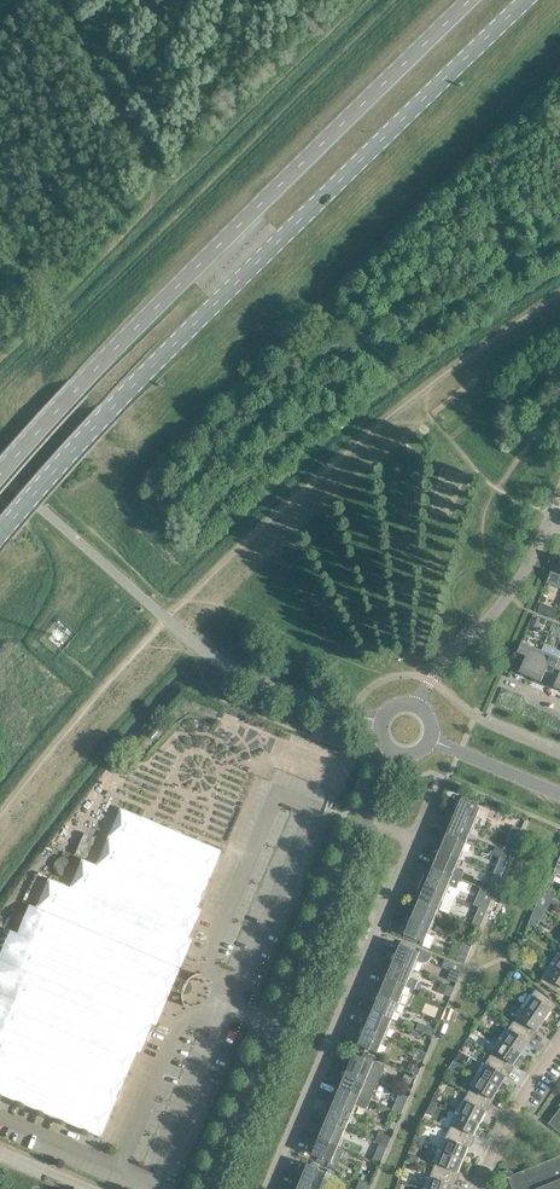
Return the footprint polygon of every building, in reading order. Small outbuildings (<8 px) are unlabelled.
[(551,571),(546,582),(559,588),(559,561),(558,560),(553,572),(551,571)] [(549,606),(545,615),(554,618),(558,609),(549,606)] [(534,615),(529,625),(538,628),(542,619),(534,615)] [(541,651),(521,642),(516,653),(519,654),(514,666),(520,669),(519,673),(530,677),(541,651)] [(558,658),(541,651),(530,677),(541,682),(542,678),(549,681),(558,658)] [(558,658),(549,681),(555,683),(553,687),(559,690),(559,659),(558,658)] [(451,808),(448,815),(475,826),(478,818),(476,817),(480,808),(472,805),(474,801),(462,796),(456,810),(451,808)] [(0,955),(0,1094),(101,1137),(137,1051),(141,1053),(153,1025),(156,1026),(170,994),(182,995),(183,990),(186,984),(188,980),(179,971),(193,939),(189,937),(201,909),(198,907),(222,851),(121,808),(97,865),(82,859),(70,887),(49,878),(37,907),(30,905),(18,933),(11,930),(0,955)] [(475,826),(448,815),(445,823),(450,825),(446,834),(466,842),(469,834),(471,835),(475,826)] [(466,842),(446,834),(442,843),(437,841),(434,849),(460,860),(464,851),(462,851),(466,842)] [(508,835),(506,840),(515,843),(517,839),(508,835)] [(496,846),(493,853),(500,856),(503,849),(496,846)] [(460,860),(434,849),(431,856),(436,858),(432,867),(452,876),(459,879),(463,870),(457,868),(460,860)] [(452,876),(432,867),(428,877),(423,875),(420,882),(446,893),(450,885),(448,884),(452,876)] [(492,873),(489,881),(498,885),(501,877),(492,873)] [(446,893),(420,882),(417,889),(422,892),(418,901),(438,909),(441,901),(443,901),(446,893)] [(480,888),(473,904),(487,910),(494,893),(480,888)] [(538,900),(537,904),(546,910),(548,907),(538,900)] [(438,909),(418,901),(414,910),(409,908),(406,915),(432,926),(436,918),(434,917),(438,909)] [(537,904),(529,923),(536,928),(547,911),(537,904)] [(432,926),(406,915),(403,923),(408,925),(404,935),(423,943),(427,934),(429,935),(432,926)] [(475,917),(472,923),(480,927),(483,920),(475,917)] [(391,951),(388,959),(414,970),(417,962),(419,962),(421,963),(423,963),(428,961),(430,959),(431,957),(433,954),(420,949),(419,952),(400,944),(396,953),(391,951)] [(463,946),(460,954),(466,957),(469,949),(463,946)] [(559,954),(558,953),(551,963),(559,969),(559,954)] [(414,970),(388,959),(385,966),(390,968),(386,977),(405,986),(414,989),(418,981),(411,978),(414,970)] [(445,959),(441,967),(450,971),(447,978),(456,982),(462,967),(445,959)] [(551,963),(543,974),(545,975),(541,981),(554,991),(558,985),(559,986),(559,969),(551,963)] [(517,972),(513,977),(517,981),(521,976),(517,972)] [(405,986),(386,977),(382,987),(377,985),(374,992),(400,1003),(404,995),(402,994),(405,986)] [(441,983),(437,991),(450,997),(454,988),(441,983)] [(529,994),(522,1005),(543,1020),(551,1009),(545,1004),(549,998),(536,989),(531,995),(529,994)] [(400,1003),(374,992),(371,999),(376,1002),(372,1011),(391,1019),(395,1011),(396,1011),(400,1003)] [(543,1020),(522,1005),(515,1015),(516,1016),(512,1023),(526,1032),(529,1026),(536,1031),(543,1020)] [(431,1007),(428,1015),(441,1020),(444,1013),(431,1007)] [(488,1009),(486,1013),(491,1017),(494,1013),(488,1009)] [(391,1019),(372,1011),(368,1020),(363,1018),(360,1025),(386,1037),(389,1028),(388,1027),(391,1019)] [(526,1032),(512,1023),(508,1029),(506,1027),(499,1038),(520,1053),(528,1042),(522,1038),(526,1032)] [(386,1037),(360,1025),(357,1033),(361,1035),(357,1045),(377,1053),(381,1044),(382,1045),(386,1037)] [(427,1026),(424,1033),(433,1037),(436,1030),(427,1026)] [(413,1030),(411,1035),(418,1039),(420,1034),(413,1030)] [(470,1037),(466,1042),(472,1046),(476,1041),(470,1037)] [(520,1053),(499,1038),(492,1049),(493,1050),(489,1057),(502,1066),(506,1060),(513,1064),(520,1053)] [(345,1061),(342,1069),(377,1084),(384,1067),(354,1054),(350,1063),(345,1061)] [(502,1066),(489,1057),(484,1064),(482,1063),(475,1074),(498,1087),(505,1075),(499,1071),(502,1066)] [(409,1062),(406,1069),(415,1073),(418,1066),(409,1062)] [(453,1062),(450,1067),(458,1072),(461,1067),(453,1062)] [(377,1084),(342,1069),(338,1076),(343,1078),(339,1087),(370,1100),(377,1084)] [(498,1087),(475,1074),(469,1085),(471,1086),(467,1093),(482,1101),(485,1095),(492,1099),(498,1087)] [(401,1086),(398,1092),(408,1096),(411,1090),(401,1086)] [(370,1100),(339,1087),(335,1097),(331,1095),(327,1102),(354,1113),(357,1106),(366,1110),(370,1100)] [(482,1101),(467,1093),(463,1100),(461,1099),(456,1111),(479,1123),(485,1111),(478,1107),(482,1101)] [(354,1113),(327,1102),(324,1109),(329,1112),(325,1121),(345,1129),(348,1121),(350,1121),(354,1113)] [(395,1102),(392,1110),(401,1113),(404,1106),(395,1102)] [(548,1123),(559,1132),(559,1108),(548,1123)] [(479,1123),(456,1111),(450,1122),(452,1123),(448,1131),(463,1138),(466,1131),(473,1135),(479,1123)] [(345,1129),(325,1121),(321,1130),(316,1128),(313,1135),(340,1147),(343,1138),(341,1137),(345,1129)] [(388,1121),(386,1126),(394,1130),(396,1125),(388,1121)] [(463,1138),(448,1131),(445,1138),(443,1138),(438,1149),(462,1160),(467,1147),(460,1144),(463,1138)] [(380,1133),(376,1142),(387,1147),(391,1138),(380,1133)] [(340,1147),(313,1135),(310,1143),(315,1145),(311,1155),(331,1163),(334,1154),(336,1155),(340,1147)] [(559,1146),(556,1141),(551,1144),(554,1150),(559,1146)] [(380,1163),(387,1147),(380,1144),(374,1160),(380,1163)] [(462,1160),(438,1149),(433,1161),(435,1162),(432,1170),(447,1176),(450,1169),(457,1172),(462,1160)] [(409,1153),(406,1160),(413,1162),(415,1157),(414,1155),(409,1153)] [(514,1174),(513,1172),(511,1170),(508,1170),(505,1170),(503,1172),(501,1174),(501,1177),(501,1179),(501,1180),(503,1182),(505,1184),(508,1184),(510,1184),(512,1188),(559,1188),(559,1155),(514,1174)] [(295,1179),(320,1188),(322,1188),(325,1181),(323,1181),(327,1172),(307,1164),(303,1173),(298,1171),(295,1179)] [(432,1170),(429,1178),(427,1177),(423,1188),(451,1188),(452,1185),(445,1182),(447,1176),(432,1170)] [(295,1179),(292,1186),(297,1188),(320,1188),(295,1179)]
